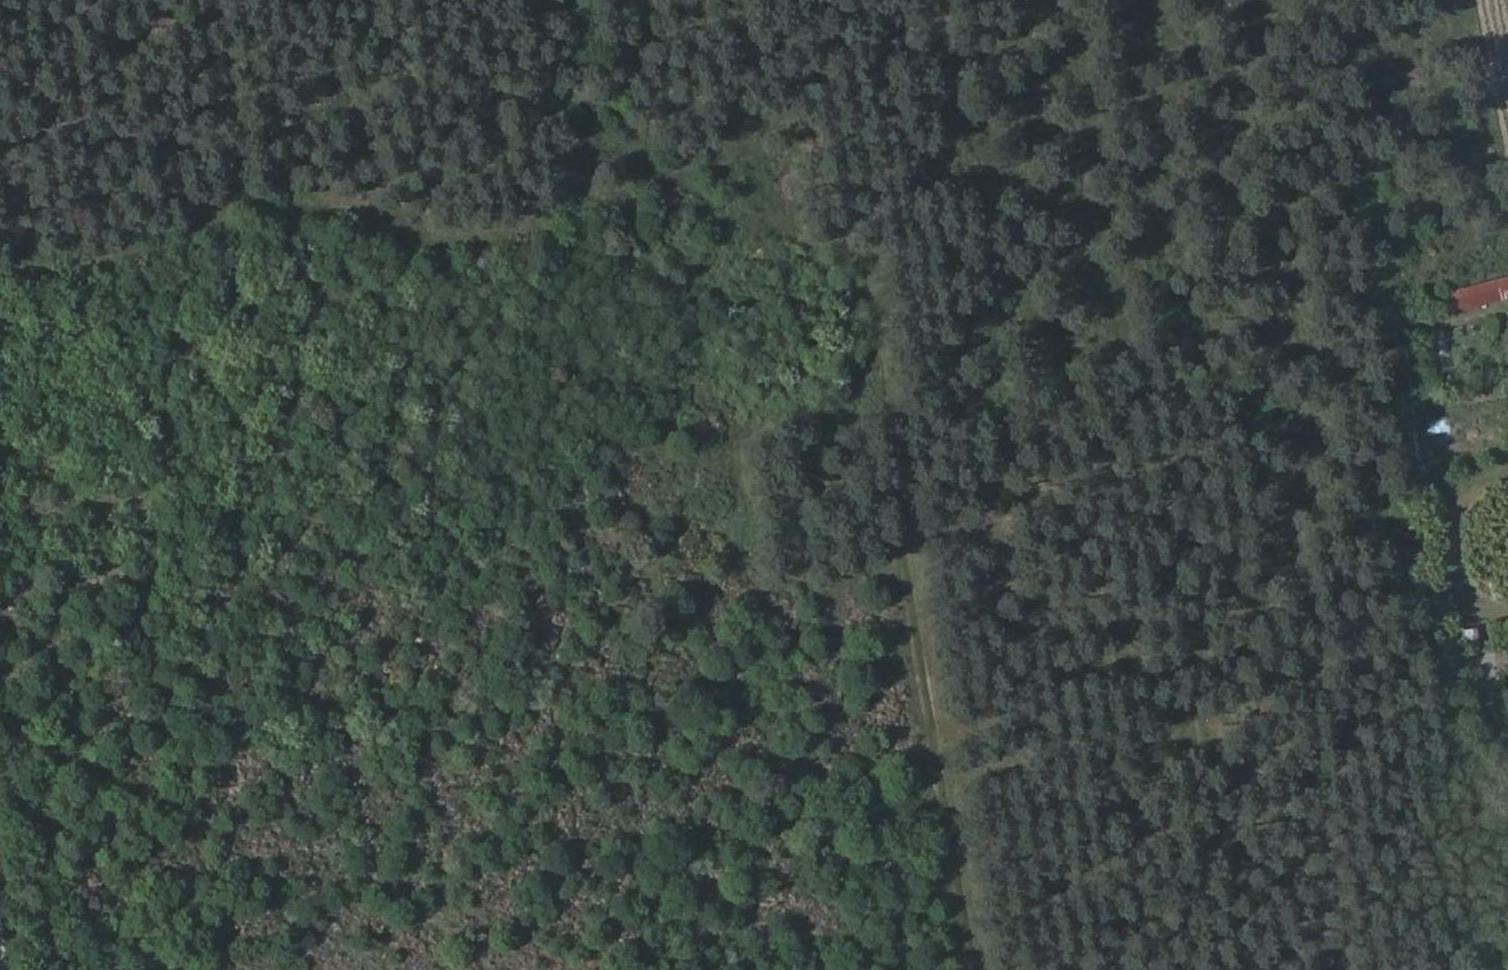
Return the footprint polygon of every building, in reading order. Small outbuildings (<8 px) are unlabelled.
[(1434,294),(1438,310),(1452,306),(1454,313),(1507,299),(1507,276),(1434,294)] [(1474,642),(1488,640),(1484,620),(1457,625),(1466,681),(1481,679),(1474,642)] [(1481,679),(1494,677),(1488,640),(1474,642),(1481,679)]
